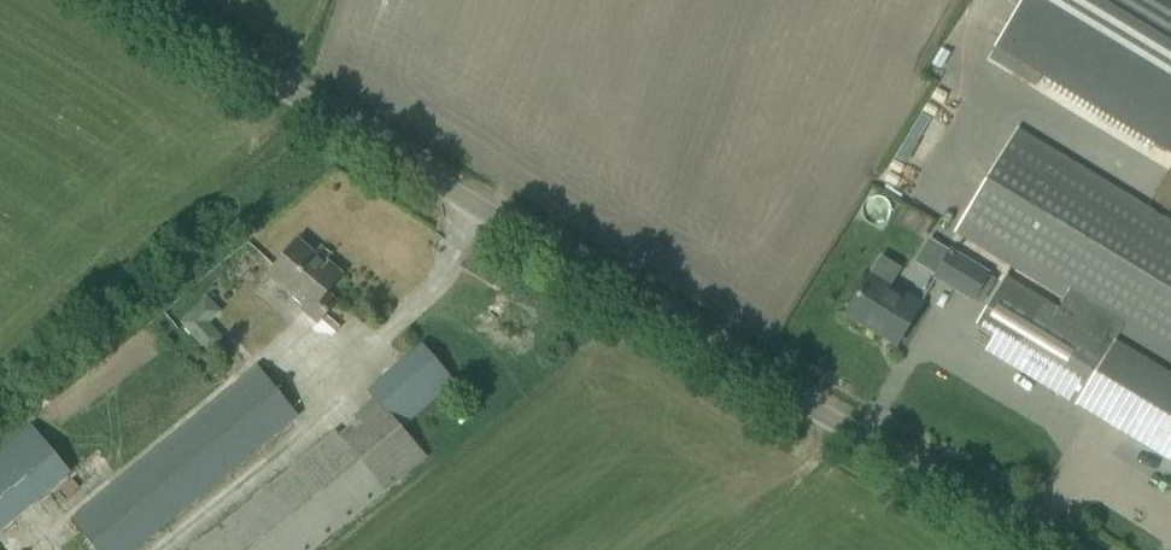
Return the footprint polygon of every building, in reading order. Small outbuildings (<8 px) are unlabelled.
[(997,44),(1170,149),(1170,0),(1024,0),(997,44)] [(1018,130),(956,232),(1092,314),(1086,324),(1007,276),(978,325),(996,335),(995,338),(994,340),(994,343),(993,345),(994,348),(994,350),(995,353),(997,355),(998,357),(1000,359),(1002,360),(1170,462),(1170,376),(1114,342),(1121,331),(1170,362),(1170,222),(1018,130)] [(904,141),(883,179),(907,192),(928,154),(904,141)] [(301,308),(317,322),(335,301),(326,294),(341,275),(325,262),(323,264),(297,242),(269,274),(304,305),(301,308)] [(952,252),(937,277),(974,300),(989,275),(952,252)] [(921,305),(890,286),(900,269),(881,257),(848,313),(897,343),(910,322),(921,305)] [(217,352),(233,335),(217,321),(227,309),(208,293),(182,322),(217,352)] [(404,360),(368,390),(375,399),(354,415),(362,424),(343,439),(336,430),(187,549),(312,549),(427,458),(403,428),(436,397),(454,381),(422,344),(404,360)] [(257,368),(74,520),(99,549),(135,549),(297,416),(257,368)] [(52,488),(13,442),(0,453),(0,532),(52,488)]
